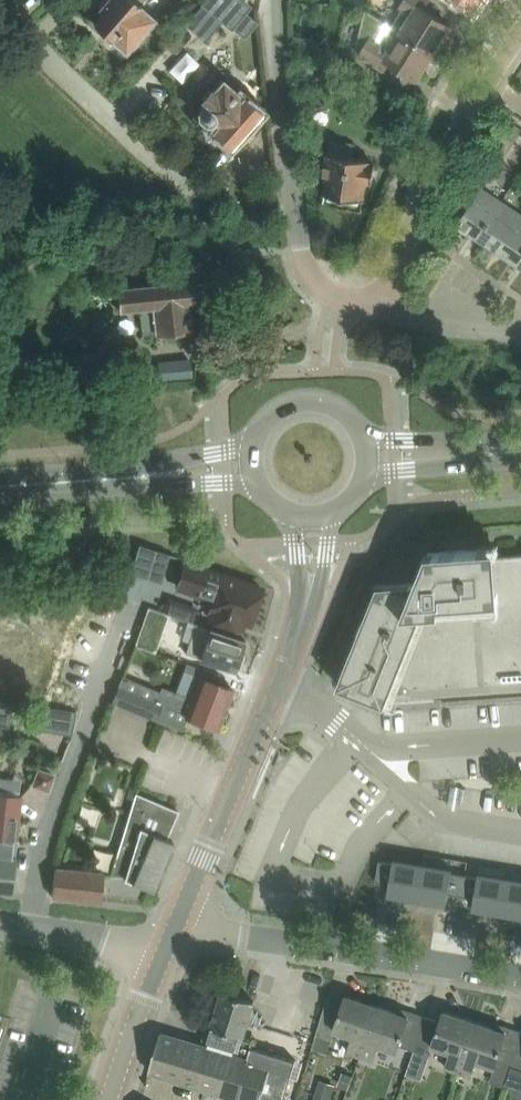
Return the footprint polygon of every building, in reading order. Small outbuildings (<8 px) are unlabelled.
[(94,23),(111,38),(111,37),(126,50),(128,47),(133,47),(138,42),(137,37),(153,18),(140,6),(140,5),(144,0),(116,0),(114,2),(112,0),(107,0),(100,7),(104,11),(94,23)] [(203,4),(232,28),(251,6),(243,0),(206,0),(203,4)] [(394,23),(435,49),(451,24),(425,8),(430,0),(404,0),(401,5),(404,8),(394,23)] [(474,11),(482,0),(458,0),(474,11)] [(358,41),(364,45),(359,52),(367,57),(386,69),(392,60),(418,77),(435,49),(394,23),(393,24),(367,7),(358,41)] [(303,52),(320,54),(322,38),(305,36),(303,52)] [(302,71),(301,79),(300,81),(301,81),(316,84),(318,73),(315,73),(307,71),(302,71)] [(225,144),(228,141),(230,143),(260,110),(244,96),(244,97),(223,79),(212,91),(211,89),(203,98),(207,101),(198,111),(199,117),(206,123),(212,122),(217,127),(215,130),(217,132),(214,135),(225,144)] [(329,174),(324,203),(362,209),(367,180),(374,181),(376,164),(369,163),(370,158),(352,156),(354,142),(332,139),(327,174),(329,174)] [(505,202),(500,198),(482,186),(457,224),(480,239),(505,202)] [(503,255),(520,228),(520,212),(505,202),(480,239),(503,255)] [(520,267),(520,228),(503,255),(520,267)] [(194,313),(190,310),(189,302),(193,301),(191,279),(119,288),(122,308),(141,306),(144,333),(157,331),(157,332),(192,328),(191,325),(195,320),(194,313)] [(142,356),(144,375),(184,372),(182,352),(142,356)] [(497,554),(497,547),(429,551),(417,581),(379,584),(339,684),(386,703),(392,705),(393,701),(520,693),(520,552),(497,554)] [(145,550),(136,577),(165,586),(175,555),(162,551),(161,555),(145,550)] [(186,562),(178,586),(216,598),(211,616),(223,620),(223,622),(240,627),(242,621),(250,623),(262,587),(186,562)] [(188,616),(191,605),(170,599),(167,610),(188,616)] [(63,652),(62,637),(76,636),(81,601),(59,603),(59,600),(0,605),(0,657),(63,652)] [(169,614),(149,607),(142,626),(162,634),(169,614)] [(211,627),(211,628),(196,623),(186,652),(196,656),(214,662),(235,669),(245,639),(211,627)] [(112,701),(157,720),(163,703),(189,714),(188,716),(219,728),(234,688),(201,676),(193,698),(163,686),(161,691),(123,675),(112,701)] [(48,729),(50,729),(72,733),(76,711),(52,707),(48,729)] [(49,789),(54,774),(39,769),(34,784),(49,789)] [(17,839),(22,795),(0,793),(0,837),(17,839)] [(106,873),(103,893),(141,897),(145,886),(153,890),(174,841),(167,838),(179,810),(159,802),(138,793),(135,802),(133,801),(120,850),(111,874),(106,873)] [(13,891),(17,856),(15,856),(17,839),(0,837),(0,890),(13,891)] [(406,893),(414,894),(420,862),(390,857),(388,866),(375,863),(372,879),(386,882),(384,892),(405,895),(406,893)] [(446,891),(459,894),(461,878),(448,876),(450,867),(420,862),(414,894),(423,896),(423,898),(444,901),(446,891)] [(56,867),(53,896),(102,901),(103,893),(106,873),(101,872),(101,873),(78,869),(56,867)] [(461,878),(459,894),(472,896),(470,906),(491,909),(492,907),(500,909),(506,876),(476,871),(474,880),(461,878)] [(506,876),(500,909),(509,910),(509,912),(520,914),(520,879),(506,876)] [(209,1020),(202,1042),(207,1044),(206,1046),(235,1055),(239,1041),(240,1042),(242,1035),(244,1036),(255,1000),(223,990),(214,1022),(209,1020)] [(348,1051),(361,1055),(378,1005),(346,994),(343,1003),(328,998),(321,1019),(317,1032),(333,1038),(336,1030),(353,1036),(348,1051)] [(378,1005),(361,1055),(375,1060),(380,1045),(398,1051),(400,1045),(415,1050),(427,1015),(405,1008),(404,1013),(378,1005)] [(446,1067),(459,1071),(476,1021),(444,1010),(441,1020),(427,1015),(415,1050),(431,1056),(435,1045),(452,1051),(446,1067)] [(459,1071),(473,1076),(478,1060),(495,1066),(511,1072),(513,1066),(520,1042),(520,1030),(502,1023),(501,1029),(476,1021),(459,1071)] [(296,1059),(240,1042),(239,1041),(235,1055),(206,1046),(207,1044),(202,1042),(202,1044),(161,1032),(150,1070),(250,1099),(284,1099),(296,1059)] [(513,1066),(520,1069),(520,1042),(513,1066)] [(354,1075),(345,1072),(341,1084),(349,1087),(354,1075)]
